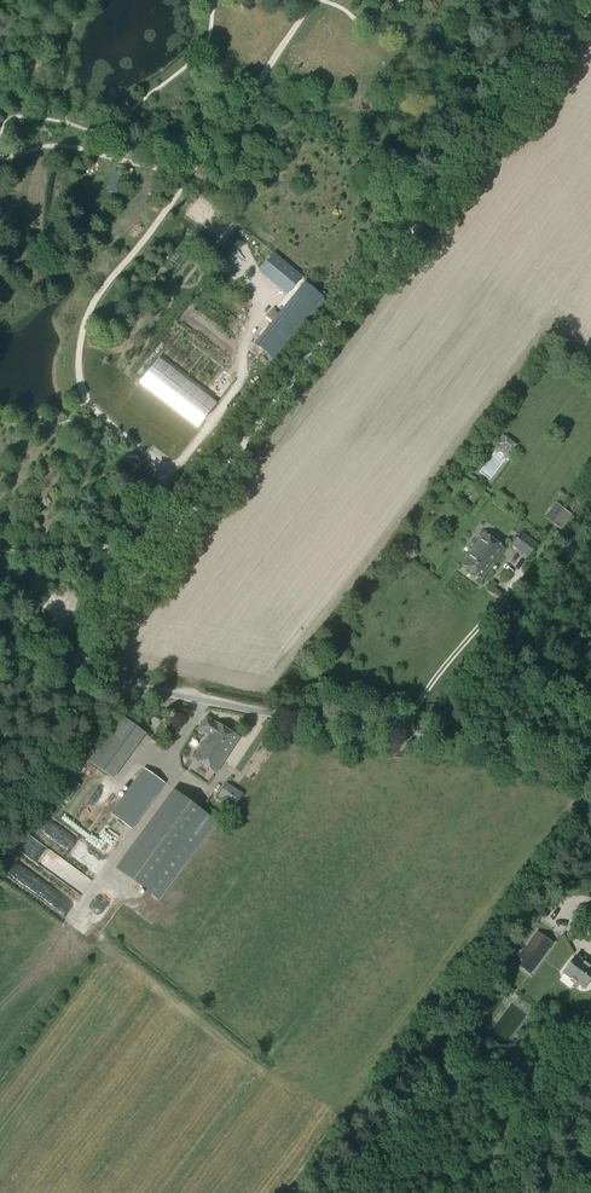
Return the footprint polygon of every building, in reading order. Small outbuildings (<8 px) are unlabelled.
[(295,277),(274,260),(267,270),(286,287),(295,277)] [(294,293),(251,346),(273,363),(316,311),(294,293)] [(198,428),(217,403),(159,359),(140,384),(198,428)] [(562,530),(573,514),(554,501),(549,506),(552,508),(545,518),(562,530)] [(528,557),(538,544),(522,532),(512,546),(528,557)] [(482,578),(504,548),(484,534),(463,564),(482,578)] [(109,776),(142,731),(122,716),(89,761),(109,776)] [(217,724),(206,717),(199,728),(209,735),(194,758),(216,773),(239,738),(217,723),(217,724)] [(132,829),(165,784),(144,769),(111,814),(132,829)] [(67,803),(80,785),(72,780),(60,798),(67,803)] [(235,806),(243,794),(226,783),(218,796),(235,806)] [(157,898),(215,820),(176,792),(119,870),(157,898)] [(536,932),(515,961),(530,972),(551,943),(536,932)] [(576,956),(564,973),(583,988),(590,978),(590,963),(590,962),(588,965),(576,956)] [(503,992),(500,997),(506,1001),(509,996),(503,992)]
